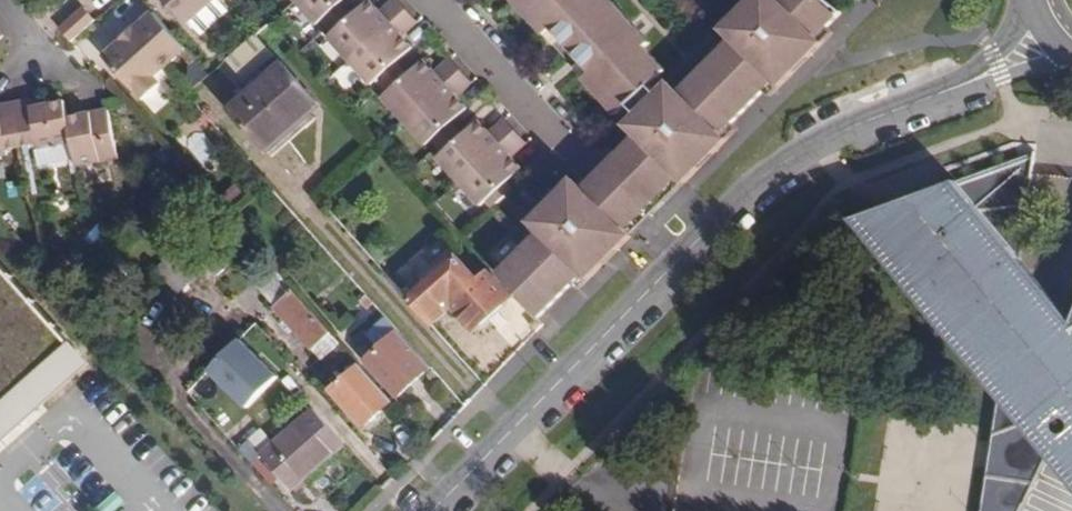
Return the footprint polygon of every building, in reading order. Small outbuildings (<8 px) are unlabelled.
[(190,26),(207,10),(219,0),(166,0),(190,26)] [(295,0),(317,25),(323,20),(328,26),(343,12),(338,6),(342,3),(345,0),(296,0),(295,0)] [(343,12),(328,26),(335,33),(329,38),(350,61),(406,10),(398,0),(395,0),(381,12),(370,1),(354,16),(350,19),(344,13),(343,12)] [(651,86),(667,71),(646,48),(651,43),(611,0),(514,0),(535,24),(542,17),(548,25),(542,31),(568,60),(575,54),(590,71),(583,77),(589,83),(595,77),(602,84),(595,90),(618,115),(630,105),(651,86)] [(639,115),(648,124),(637,136),(686,184),(728,140),(723,134),(733,124),(739,130),(771,97),(765,92),(775,82),(781,87),(824,43),(818,38),(828,28),(842,13),(829,0),(772,0),(765,7),(758,0),(752,0),(734,18),(744,28),(733,39),(680,92),(669,103),(659,94),(639,115)] [(347,9),(342,3),(338,6),(343,12),(347,9)] [(82,6),(57,27),(70,42),(95,21),(82,6)] [(354,16),(348,9),(344,13),(350,19),(354,16)] [(207,10),(190,26),(201,38),(219,22),(207,10)] [(383,86),(398,72),(392,67),(396,63),(413,48),(402,36),(418,22),(406,10),(350,61),(372,85),(378,80),(383,86)] [(188,52),(156,16),(106,61),(145,103),(163,86),(157,80),(188,52)] [(548,25),(542,17),(535,24),(542,31),(548,25)] [(744,28),(734,18),(723,30),(733,39),(744,28)] [(834,33),(828,28),(818,38),(824,43),(834,33)] [(590,71),(575,54),(568,60),(583,77),(590,71)] [(404,80),(398,72),(383,86),(384,87),(389,93),(384,98),(405,122),(461,70),(451,59),(436,73),(425,61),(408,76),(404,80)] [(320,106),(282,62),(229,108),(268,152),(320,106)] [(392,67),(398,72),(402,69),(396,63),(392,67)] [(402,69),(398,72),(404,80),(408,76),(402,69)] [(461,70),(405,122),(462,71),(461,70)] [(405,122),(426,145),(432,140),(437,146),(452,133),(447,127),(451,123),(468,108),(457,96),(472,82),(462,71),(405,122)] [(602,84),(595,77),(589,83),(595,90),(602,84)] [(680,92),(670,82),(659,94),(669,103),(680,92)] [(781,87),(775,82),(765,92),(771,97),(781,87)] [(627,126),(639,115),(659,94),(651,86),(630,105),(618,115),(627,126)] [(123,171),(83,127),(74,128),(71,113),(69,111),(55,114),(54,110),(43,111),(45,116),(36,117),(34,109),(2,114),(3,123),(0,123),(0,165),(9,164),(8,159),(42,154),(44,158),(77,153),(81,179),(123,172),(123,171)] [(459,182),(515,131),(506,120),(490,133),(479,121),(463,136),(459,140),(453,133),(452,133),(437,146),(444,153),(438,159),(459,182)] [(83,127),(123,171),(115,122),(96,125),(97,131),(91,132),(90,126),(83,127)] [(456,129),(451,123),(447,127),(452,133),(456,129)] [(739,130),(733,124),(723,134),(728,140),(739,130)] [(463,136),(456,129),(452,133),(453,133),(459,140),(463,136)] [(527,143),(515,131),(459,182),(481,206),(487,201),(493,208),(508,194),(502,188),(506,184),(522,169),(512,157),(527,143)] [(686,184),(637,136),(595,177),(584,189),(632,237),(644,225),(686,184)] [(954,181),(1018,257),(1030,174),(1034,152),(954,181)] [(584,189),(575,179),(531,222),(541,232),(498,276),(540,318),(573,285),(583,274),(589,280),(632,237),(584,189)] [(954,181),(861,215),(999,380),(1007,325),(1064,394),(1039,416),(1071,448),(1071,331),(1016,265),(1018,257),(954,181)] [(512,191),(506,184),(502,188),(508,194),(512,191)] [(458,258),(450,249),(402,293),(410,302),(458,258)] [(0,253),(0,433),(89,354),(0,253)] [(1016,265),(1071,331),(1071,322),(1018,257),(1016,265)] [(479,281),(458,258),(410,302),(432,326),(448,312),(469,336),(475,330),(490,317),(496,312),(511,299),(512,298),(489,272),(479,281)] [(341,344),(271,266),(253,282),(276,307),(275,308),(287,321),(323,360),(341,344)] [(589,280),(583,274),(573,285),(579,290),(589,280)] [(374,303),(366,295),(360,301),(363,304),(347,318),(352,323),(374,303)] [(510,305),(511,299),(496,312),(502,312),(510,305)] [(490,323),(490,317),(475,330),(482,330),(490,323)] [(399,332),(387,318),(368,335),(381,348),(399,332)] [(294,329),(287,321),(281,326),(289,334),(294,329)] [(1064,394),(1007,325),(999,380),(978,510),(1017,510),(1051,442),(1071,468),(1071,448),(1039,416),(1064,394)] [(431,368),(399,332),(381,348),(366,361),(399,397),(431,368)] [(246,409),(279,375),(238,336),(205,371),(246,409)] [(393,402),(360,365),(332,389),(365,427),(393,402)] [(339,458),(308,424),(269,457),(258,445),(246,455),(288,502),(339,458)]
